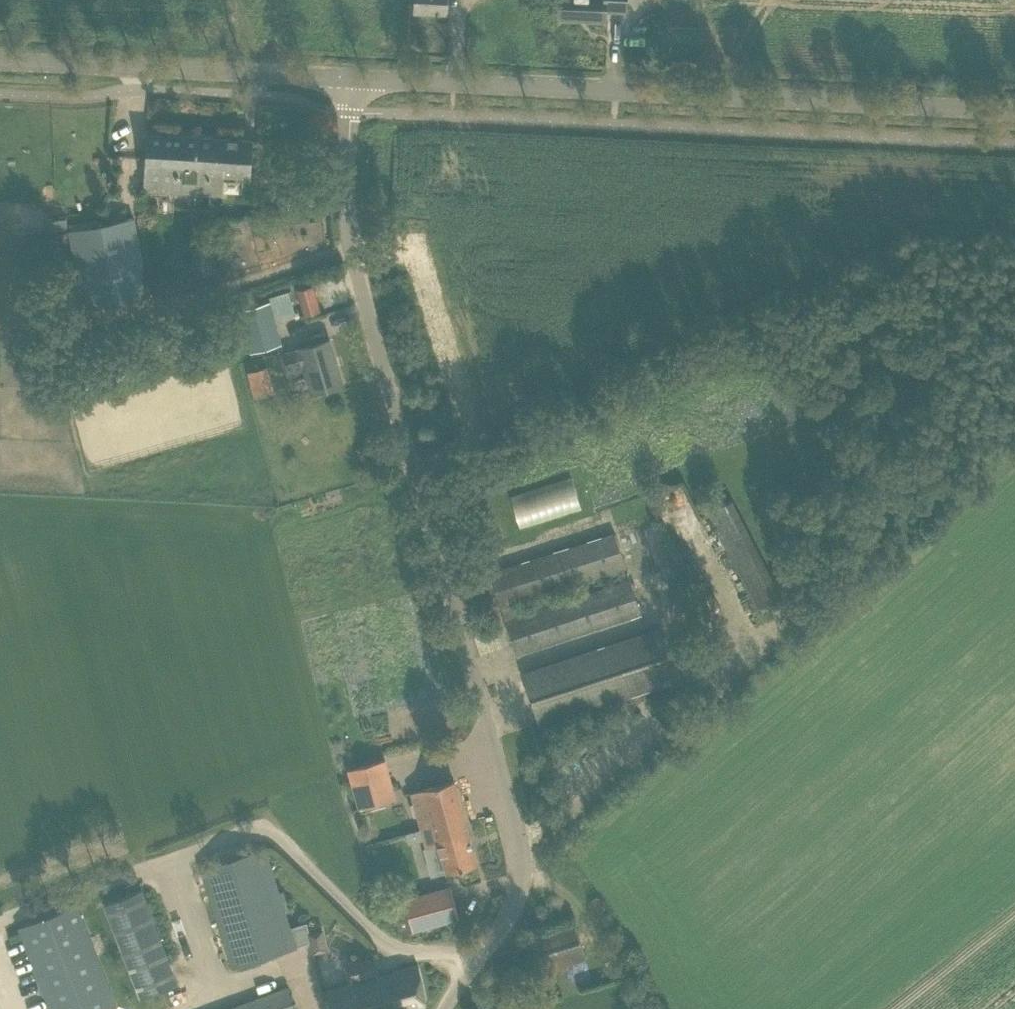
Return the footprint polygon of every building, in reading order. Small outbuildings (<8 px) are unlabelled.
[(445,12),(446,0),(414,0),(414,10),(445,12)] [(558,18),(604,20),(605,9),(625,10),(625,0),(559,0),(558,18)] [(143,189),(222,194),(223,174),(250,176),(253,140),(146,133),(143,189)] [(309,196),(282,197),(283,216),(310,215),(309,196)] [(67,227),(65,215),(46,218),(48,230),(67,227)] [(149,279),(140,235),(136,216),(69,229),(85,310),(152,297),(149,279)] [(191,265),(210,262),(207,245),(189,248),(191,265)] [(297,288),(305,314),(320,310),(312,284),(297,288)] [(237,310),(249,352),(281,343),(269,301),(237,310)] [(282,353),(287,371),(303,366),(310,392),(341,383),(328,339),(298,348),(298,349),(282,353)] [(508,495),(518,526),(585,506),(575,475),(508,495)] [(779,609),(727,512),(703,525),(756,622),(779,609)] [(614,533),(509,566),(490,573),(500,605),(565,586),(624,568),(614,533)] [(504,618),(516,654),(639,613),(628,580),(504,618)] [(523,673),(540,724),(675,679),(658,628),(523,673)] [(348,769),(359,808),(395,798),(384,759),(348,769)] [(424,839),(426,847),(438,844),(446,872),(477,863),(454,780),(411,792),(414,803),(411,804),(414,815),(417,814),(421,829),(424,839)] [(421,829),(407,833),(410,843),(424,839),(421,829)] [(199,868),(230,967),(297,946),(265,847),(199,868)] [(404,899),(412,930),(459,917),(450,886),(404,899)] [(104,903),(140,997),(178,982),(141,888),(104,903)] [(49,1008),(107,1008),(114,1006),(75,906),(17,928),(49,1008)] [(535,938),(545,969),(585,956),(574,925),(535,938)] [(322,930),(309,933),(312,942),(310,942),(312,952),(326,948),(322,930)] [(378,977),(373,957),(343,965),(347,981),(349,981),(350,985),(324,991),(328,1008),(406,1008),(426,1004),(416,963),(391,970),(392,974),(378,977)] [(286,987),(228,1008),(295,1008),(286,987)]
